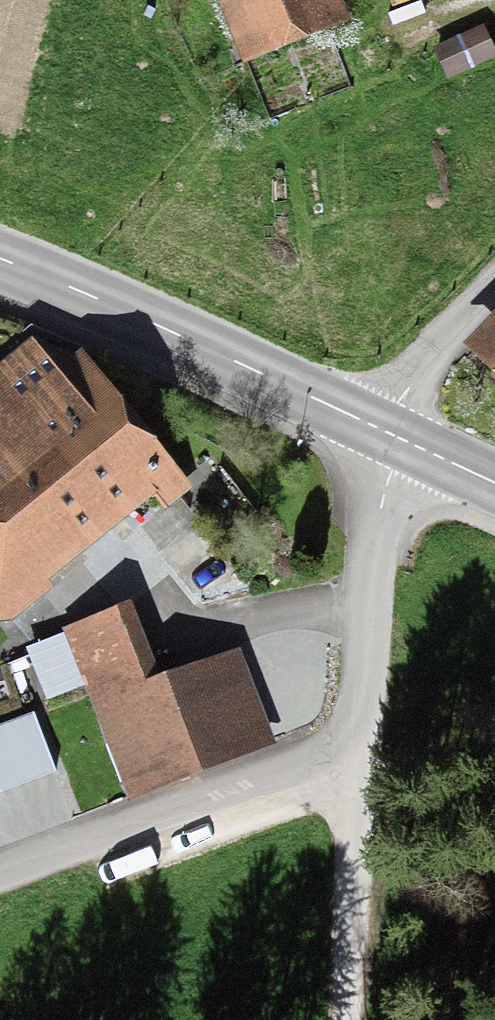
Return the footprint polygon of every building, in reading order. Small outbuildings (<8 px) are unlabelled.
[(246,53),(331,17),(324,0),(223,0),(246,53)] [(181,497),(56,337),(0,381),(0,639),(181,497)] [(123,627),(61,650),(126,824),(277,768),(240,668),(150,701),(123,627)]
